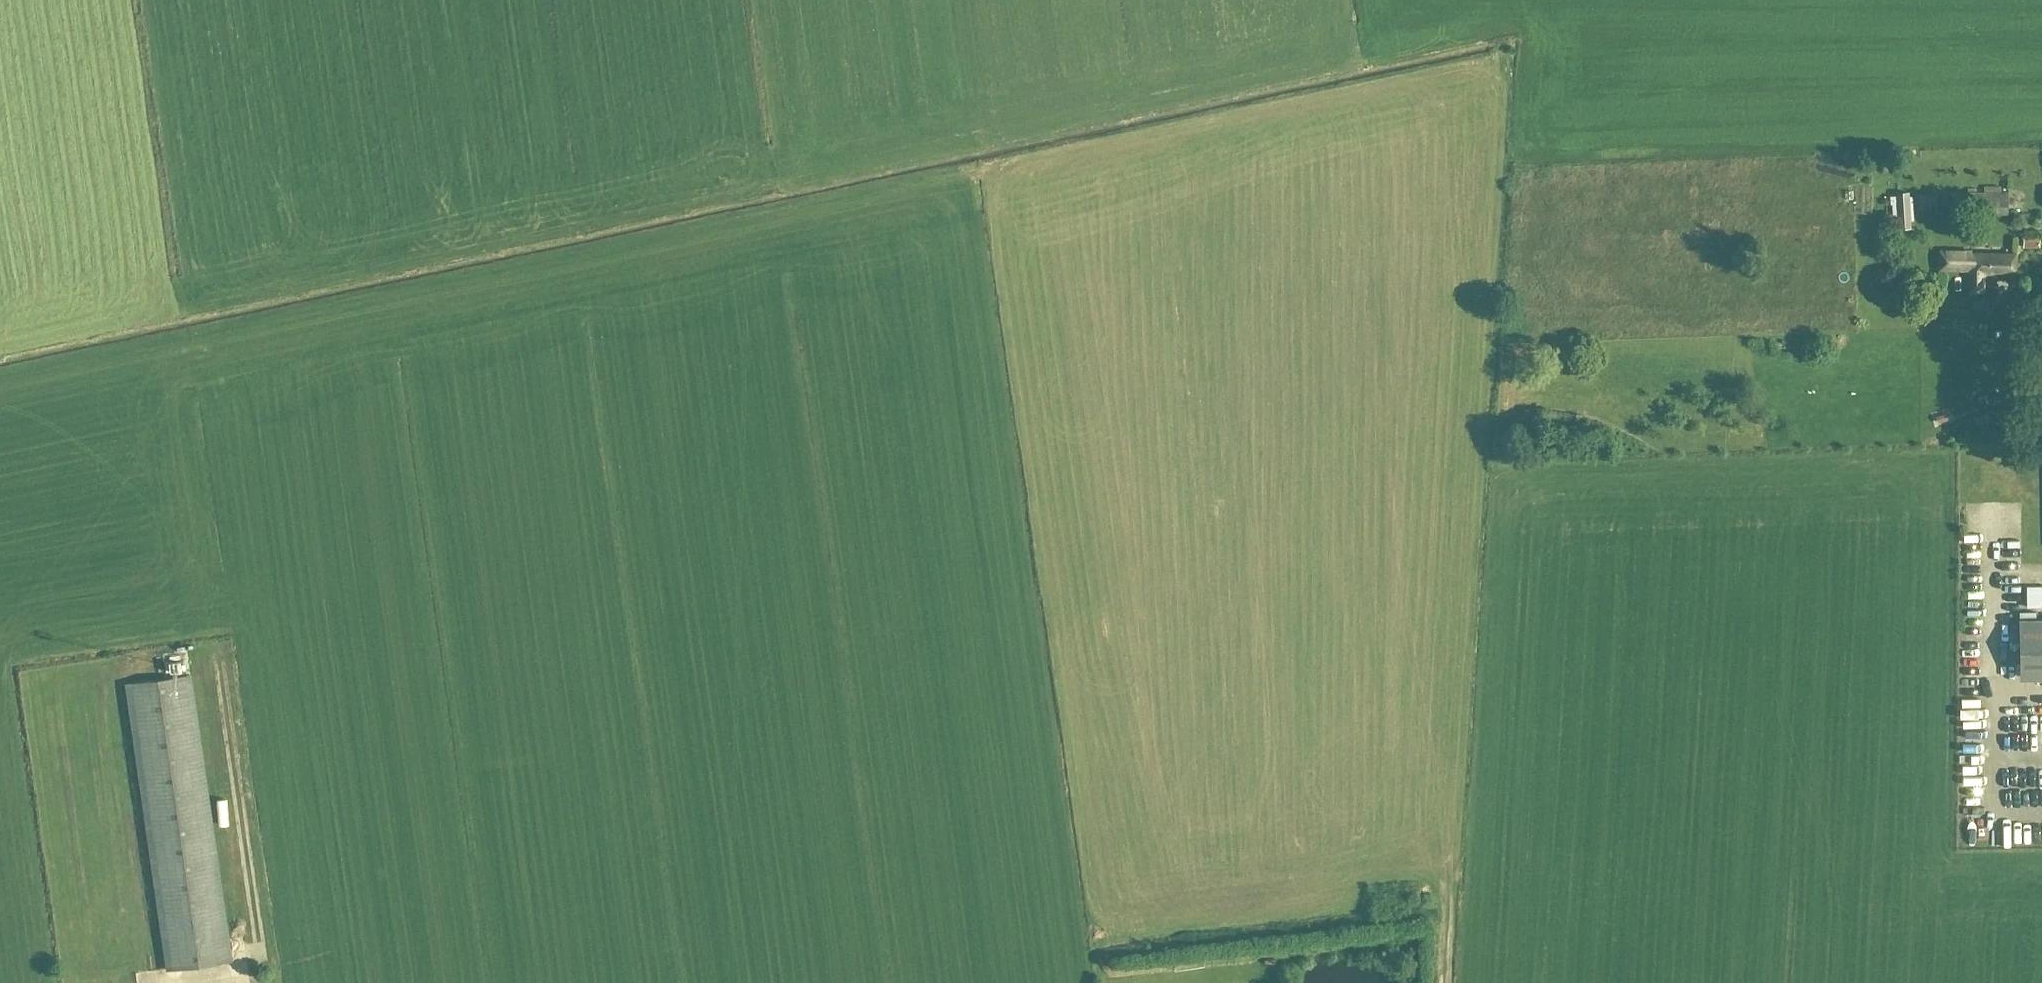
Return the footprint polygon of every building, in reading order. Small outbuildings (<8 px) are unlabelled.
[(1911,228),(1908,192),(1896,194),(1899,229),(1911,228)] [(2006,193),(1951,193),(1951,212),(2006,213),(2006,193)] [(2023,239),(2022,249),(2039,250),(2039,240),(2023,239)] [(1970,252),(1939,251),(1939,270),(1970,270),(1970,290),(1982,290),(1982,271),(2014,271),(2015,254),(1970,254),(1970,252)] [(2041,607),(2041,586),(2026,586),(2027,607),(2041,607)] [(2035,620),(2035,612),(2019,612),(2020,677),(2041,676),(2041,620),(2035,620)] [(189,675),(125,684),(167,970),(231,960),(189,675)]
